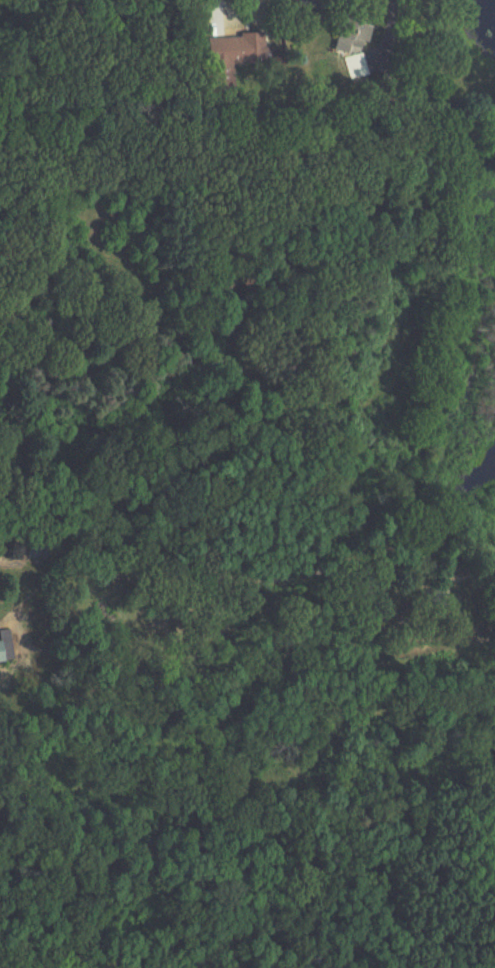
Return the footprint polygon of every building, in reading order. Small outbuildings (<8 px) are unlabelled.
[(372,76),(370,66),(376,22),(376,21),(343,15),(337,51),(346,58),(351,80),(372,76)] [(211,37),(213,85),(235,84),(234,66),(277,64),(277,48),(265,48),(265,35),(211,37)] [(40,559),(45,544),(33,540),(27,555),(40,559)] [(15,662),(11,632),(0,633),(2,643),(0,643),(0,664),(15,662)]
